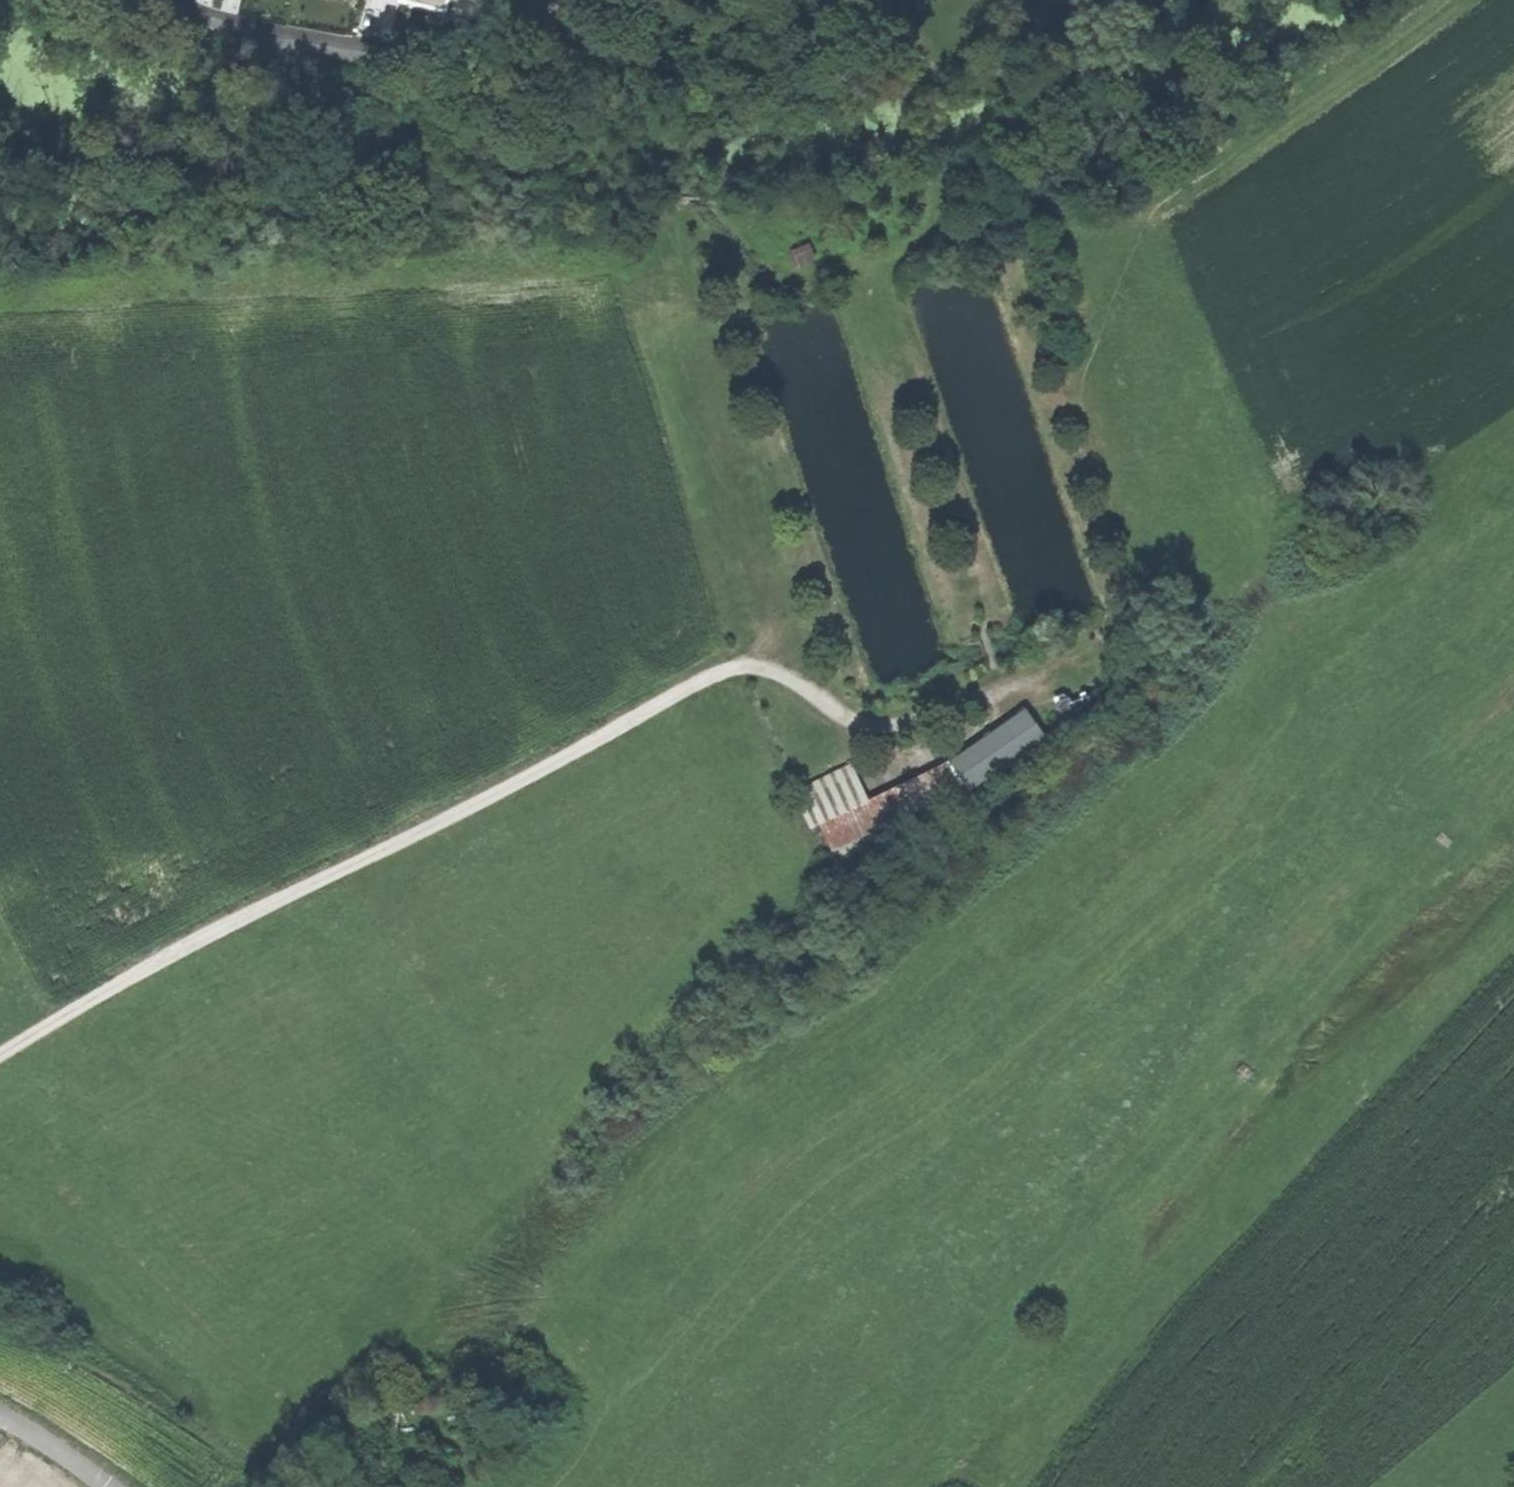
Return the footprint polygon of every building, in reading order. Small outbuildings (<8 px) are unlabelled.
[(809,246),(790,254),(796,268),(815,260),(809,246)] [(1058,704),(1057,708),(1067,719),(1073,717),(1071,711),(1084,706),(1086,710),(1094,707),(1094,700),(1090,697),(1087,697),(1071,703),(1070,700),(1069,698),(1065,696),(1064,694),(1058,696),(1060,702),(1058,704)] [(1026,717),(951,767),(968,792),(1043,743),(1026,717)] [(826,859),(968,792),(951,767),(870,805),(815,831),(826,859)] [(815,831),(870,805),(853,768),(797,792),(815,831)]
